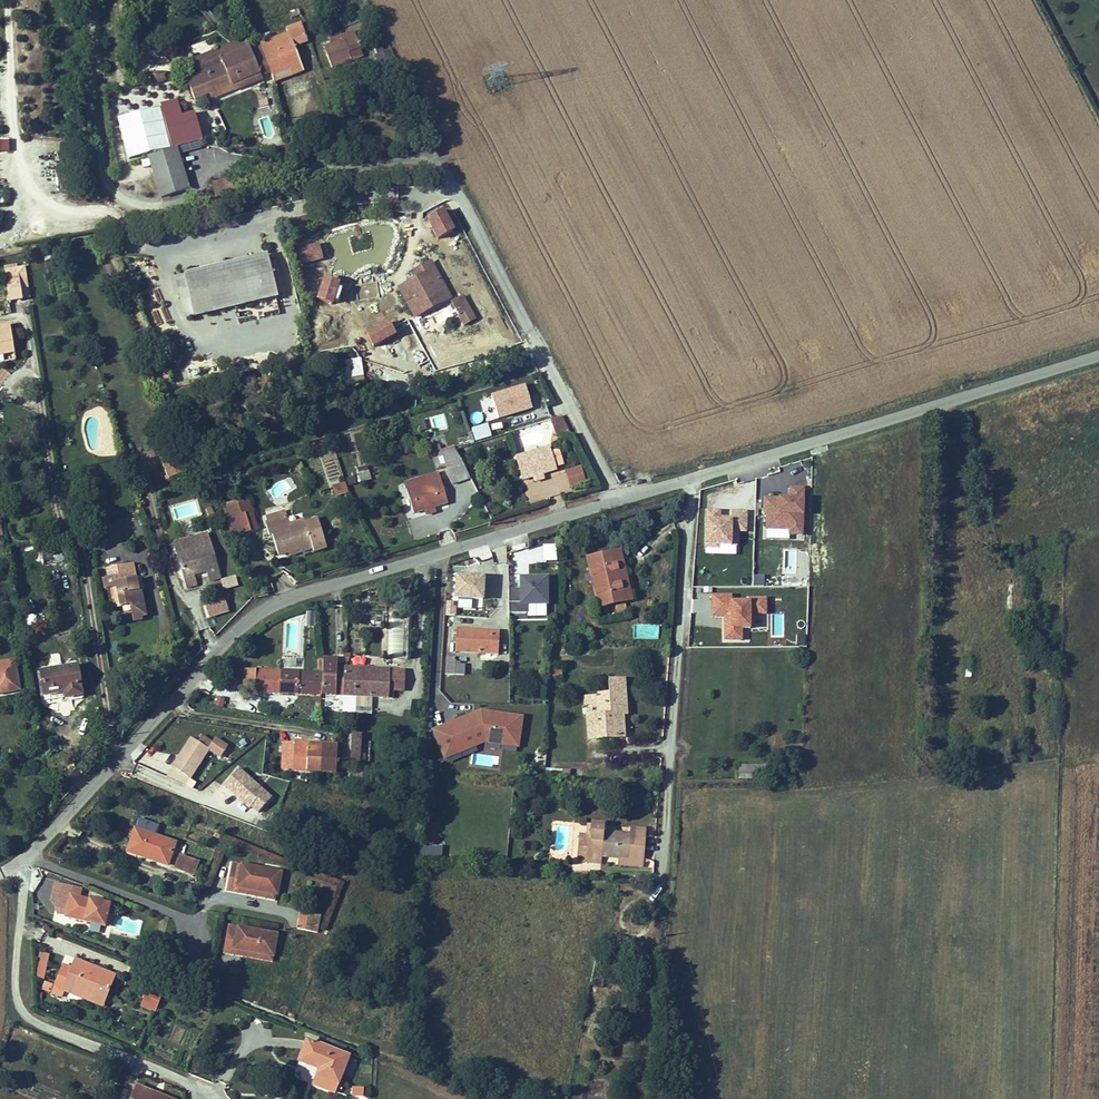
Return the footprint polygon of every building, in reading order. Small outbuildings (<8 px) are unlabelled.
[(256,50),(267,83),(282,78),(276,63),(294,57),(292,51),(315,42),(313,37),(304,39),(301,33),(256,50)] [(375,51),(379,62),(393,58),(390,47),(375,51)] [(346,66),(338,48),(321,55),(316,57),(321,70),(316,73),(318,79),(346,66)] [(256,50),(237,58),(235,55),(219,61),(221,65),(230,96),(267,83),(256,50)] [(285,87),(302,81),(294,57),(276,63),(282,78),(284,83),(285,87)] [(220,99),(230,96),(221,65),(216,68),(218,77),(214,77),(220,99)] [(154,70),(152,80),(165,81),(167,72),(154,70)] [(267,83),(269,89),(284,83),(282,78),(267,83)] [(195,113),(190,101),(177,104),(181,116),(195,113)] [(181,116),(179,118),(187,150),(211,144),(205,112),(195,113),(181,116)] [(0,139),(0,152),(9,152),(9,139),(0,139)] [(196,192),(187,150),(158,156),(167,198),(196,192)] [(238,196),(235,181),(220,185),(223,201),(238,196)] [(279,297),(270,256),(178,277),(189,318),(279,297)] [(23,297),(18,268),(18,265),(5,266),(11,301),(23,299),(23,297)] [(31,296),(26,266),(18,268),(23,297),(31,296)] [(417,281),(435,272),(432,266),(413,275),(417,281)] [(417,281),(400,289),(414,318),(450,301),(435,272),(417,281)] [(462,301),(452,306),(464,331),(474,326),(462,301)] [(400,314),(363,317),(366,352),(403,349),(400,314)] [(16,351),(12,325),(0,327),(0,354),(16,351)] [(345,373),(352,372),(353,375),(360,374),(358,360),(343,362),(345,373)] [(497,419),(533,410),(526,384),(491,393),(497,419)] [(421,419),(422,429),(446,425),(444,415),(421,419)] [(566,423),(562,415),(551,419),(553,427),(566,423)] [(167,419),(149,426),(153,436),(171,429),(167,419)] [(566,423),(553,427),(556,435),(573,436),(566,423)] [(176,440),(160,448),(172,479),(189,473),(176,440)] [(521,480),(555,472),(550,447),(514,456),(521,480)] [(446,465),(455,483),(470,478),(455,448),(432,454),(437,467),(446,465)] [(553,450),(557,468),(563,466),(559,449),(553,450)] [(368,465),(356,467),(359,482),(370,480),(368,465)] [(569,486),(585,482),(581,466),(565,470),(569,486)] [(438,478),(436,470),(403,480),(406,488),(438,478)] [(445,502),(438,478),(406,488),(412,512),(445,502)] [(332,485),(336,493),(349,489),(345,481),(332,485)] [(789,486),(789,496),(765,496),(764,538),(804,539),(805,487),(789,486)] [(103,498),(87,504),(91,517),(108,512),(103,498)] [(225,506),(228,516),(251,509),(248,498),(225,506)] [(267,519),(284,514),(282,508),(265,512),(267,519)] [(251,509),(228,516),(234,533),(256,526),(251,509)] [(721,519),(721,510),(705,509),(704,546),(736,547),(737,531),(747,531),(748,510),(731,510),(731,519),(721,519)] [(315,548),(328,544),(320,517),(291,524),(287,514),(284,514),(267,519),(263,520),(266,531),(270,530),(277,550),(312,541),(315,548)] [(208,566),(216,564),(206,530),(173,541),(183,573),(192,571),(208,566)] [(613,560),(581,566),(589,611),(616,606),(609,572),(615,571),(613,560)] [(135,561),(109,569),(110,572),(103,575),(106,586),(119,583),(121,590),(116,592),(120,605),(132,603),(135,616),(149,612),(142,588),(139,576),(135,561)] [(216,564),(208,566),(210,574),(219,572),(216,564)] [(192,571),(183,573),(185,581),(194,579),(192,571)] [(622,605),(615,571),(609,572),(616,606),(622,605)] [(139,576),(142,588),(148,586),(144,574),(139,576)] [(484,577),(456,575),(454,607),(483,609),(484,577)] [(221,590),(238,586),(235,576),(218,580),(221,590)] [(509,619),(548,619),(548,577),(519,577),(519,588),(508,588),(509,619)] [(722,617),(722,641),(743,641),(743,630),(751,629),(751,614),(767,614),(766,599),(732,599),(732,594),(711,595),(711,618),(722,617)] [(315,612),(304,612),(303,626),(313,626),(315,612)] [(446,635),(445,659),(489,662),(489,653),(481,653),(482,638),(482,637),(446,635)] [(490,638),(482,638),(481,653),(489,653),(490,638)] [(445,671),(446,664),(437,664),(436,680),(455,681),(455,672),(445,671)] [(14,667),(0,670),(0,699),(19,696),(14,667)] [(562,676),(561,668),(551,668),(552,676),(562,676)] [(78,700),(90,699),(84,671),(47,677),(50,699),(77,695),(78,700)] [(269,696),(385,702),(386,695),(394,695),(395,680),(270,674),(269,696)] [(599,685),(598,699),(589,698),(577,699),(576,708),(580,708),(579,719),(576,719),(574,743),(587,743),(587,741),(598,741),(598,744),(609,743),(610,726),(607,725),(607,719),(612,720),(614,686),(599,685)] [(223,707),(224,697),(216,696),(215,706),(223,707)] [(513,722),(471,717),(433,735),(443,758),(458,751),(455,746),(473,738),(476,743),(494,745),(510,747),(513,722)] [(197,741),(179,771),(196,781),(213,752),(224,757),(226,755),(230,757),(233,752),(229,749),(231,746),(222,741),(220,744),(209,737),(204,746),(197,741)] [(344,737),(342,770),(350,770),(352,743),(352,737),(344,737)] [(493,749),(494,745),(476,743),(473,738),(455,746),(458,751),(443,758),(445,762),(476,748),(493,749)] [(362,744),(352,743),(350,770),(360,770),(362,744)] [(314,749),(286,748),(285,775),(321,777),(322,752),(313,752),(314,749)] [(338,753),(322,752),(321,777),(337,778),(338,753)] [(737,778),(762,780),(763,765),(738,764),(737,778)] [(261,814),(274,794),(234,769),(222,789),(261,814)] [(269,827),(261,824),(259,830),(272,835),(277,824),(271,822),(269,827)] [(588,844),(587,859),(600,860),(619,861),(626,862),(641,862),(643,831),(627,830),(628,835),(600,834),(601,829),(588,828),(588,841),(588,844)] [(138,833),(132,856),(172,869),(179,846),(138,833)] [(600,867),(600,860),(587,859),(588,844),(577,844),(576,866),(586,866),(600,867)] [(184,859),(180,873),(199,878),(203,865),(184,859)] [(280,874),(230,866),(225,893),(239,896),(240,891),(276,896),(280,874)] [(52,888),(59,893),(66,878),(58,875),(52,888)] [(104,919),(112,898),(83,888),(85,884),(66,878),(59,893),(70,898),(66,904),(104,919)] [(316,891),(328,894),(330,884),(318,881),(316,891)] [(276,896),(240,891),(239,896),(238,899),(274,906),(276,896)] [(56,900),(66,904),(70,898),(59,893),(56,900)] [(293,933),(315,938),(316,932),(312,932),(314,918),(296,915),(293,933)] [(276,937),(229,928),(224,956),(237,958),(238,952),(272,959),(276,937)] [(34,977),(43,979),(49,954),(40,952),(34,977)] [(272,959),(238,952),(237,958),(236,961),(270,968),(272,959)] [(73,964),(113,980),(116,975),(75,958),(73,964)] [(63,990),(72,967),(64,963),(54,986),(63,990)] [(63,990),(74,995),(77,988),(106,1000),(113,980),(73,964),(72,967),(63,990)] [(103,1007),(106,1000),(77,988),(74,995),(103,1007)] [(161,995),(147,989),(140,1008),(153,1014),(161,995)] [(275,1009),(278,999),(261,993),(258,1004),(275,1009)] [(330,1095),(346,1056),(305,1039),(296,1062),(314,1070),(312,1074),(314,1075),(310,1086),(330,1095)] [(129,1084),(123,1098),(166,1098),(129,1084)] [(363,1096),(363,1087),(351,1087),(351,1096),(363,1096)]
